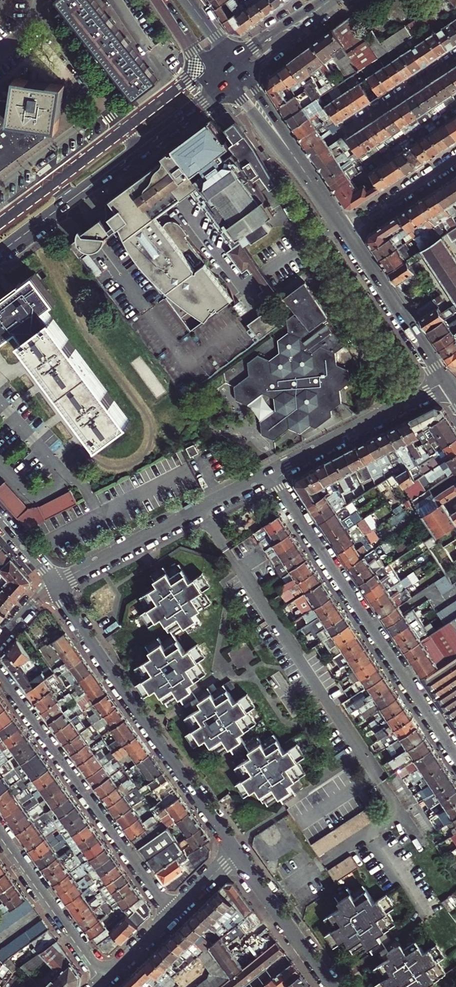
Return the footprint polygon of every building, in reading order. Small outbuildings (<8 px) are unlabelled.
[(76,23),(111,67),(136,98),(159,81),(110,19),(95,0),(59,0),(76,23)] [(216,8),(228,0),(210,0),(216,8)] [(249,29),(228,0),(216,8),(231,32),(243,33),(249,29)] [(228,0),(249,29),(259,22),(244,1),(240,4),(237,0),(228,0)] [(257,0),(245,0),(244,1),(259,22),(268,15),(257,0)] [(274,0),(257,0),(268,15),(279,7),(274,0)] [(438,19),(439,18),(448,12),(455,7),(455,0),(443,0),(431,9),(438,19)] [(451,16),(455,12),(455,7),(448,12),(451,16)] [(350,17),(334,29),(344,45),(344,46),(360,70),(363,68),(366,66),(372,62),(378,58),(354,23),(350,17)] [(364,17),(354,23),(378,58),(380,57),(381,56),(387,52),(364,17)] [(435,29),(443,23),(439,18),(438,19),(431,23),(435,29)] [(455,42),(455,24),(454,21),(445,26),(455,42)] [(455,46),(455,42),(445,26),(437,32),(449,50),(455,46)] [(360,70),(344,46),(344,45),(334,29),(313,45),(325,62),(334,56),(349,77),(359,71),(360,70)] [(440,56),(449,50),(437,32),(435,30),(431,29),(425,33),(428,37),(440,56)] [(414,34),(417,40),(423,37),(419,31),(414,34)] [(432,62),(440,56),(428,37),(420,43),(432,62)] [(403,47),(400,43),(397,46),(400,51),(403,54),(411,48),(408,43),(403,47)] [(424,67),(432,62),(420,43),(411,48),(424,67)] [(340,83),(325,62),(313,45),(288,63),(307,89),(315,100),(321,96),(329,90),(337,85),(340,83)] [(388,51),(392,56),(400,51),(397,46),(388,51)] [(415,73),(424,67),(411,48),(403,54),(415,73)] [(387,52),(381,56),(385,61),(392,56),(388,51),(387,52)] [(407,78),(415,73),(403,54),(394,60),(407,78)] [(398,84),(407,78),(394,60),(386,66),(398,84)] [(377,71),(390,90),(398,84),(386,66),(385,66),(382,61),(375,65),(379,70),(377,71)] [(288,63),(279,70),(295,93),(299,91),(300,93),(307,89),(288,63)] [(365,70),(381,95),(390,90),(377,71),(370,67),(368,69),(366,66),(363,68),(364,71),(365,70)] [(373,101),(381,95),(365,70),(364,71),(363,68),(360,70),(359,71),(360,73),(356,76),(357,76),(373,101)] [(295,93),(279,70),(270,76),(268,89),(288,118),(315,100),(307,89),(300,93),(299,91),(295,93)] [(455,93),(455,80),(450,71),(441,76),(453,94),(455,93)] [(364,106),(373,101),(357,76),(350,81),(352,89),(364,106)] [(453,94),(441,76),(433,82),(448,105),(455,99),(455,98),(453,94)] [(65,84),(37,81),(31,80),(18,78),(14,101),(11,121),(48,126),(59,128),(65,84)] [(337,85),(341,90),(349,85),(346,79),(340,83),(337,85)] [(442,115),(449,111),(447,107),(449,106),(448,106),(448,105),(433,82),(424,88),(442,115)] [(333,96),(342,91),(341,90),(337,85),(329,90),(333,96)] [(356,112),(364,106),(352,89),(352,88),(344,94),(356,112)] [(416,93),(430,115),(432,118),(433,117),(435,120),(438,118),(440,117),(442,115),(424,88),(416,93)] [(325,102),(333,96),(329,90),(321,96),(325,102)] [(422,121),(430,115),(416,93),(407,99),(422,121)] [(347,117),(356,112),(344,94),(335,100),(347,117)] [(288,118),(294,128),(327,106),(327,105),(325,102),(321,96),(315,100),(288,118)] [(46,137),(48,126),(11,121),(14,101),(0,98),(0,172),(46,137)] [(413,127),(422,121),(407,99),(399,105),(410,122),(413,126),(413,127)] [(347,117),(335,100),(327,105),(327,106),(334,117),(339,123),(347,117)] [(409,123),(410,122),(399,105),(390,110),(406,134),(408,133),(410,136),(413,134),(411,131),(413,130),(411,127),(409,123)] [(327,106),(294,128),(301,138),(334,117),(327,106)] [(406,134),(390,110),(382,116),(396,138),(401,135),(402,137),(404,140),(406,138),(404,135),(406,134)] [(455,136),(455,117),(453,112),(451,110),(449,111),(442,115),(444,117),(455,136)] [(388,144),(396,138),(382,116),(373,122),(388,144)] [(334,117),(301,138),(311,152),(311,153),(327,142),(327,141),(325,137),(341,126),(339,123),(334,117)] [(450,145),(455,142),(455,136),(444,117),(441,119),(440,117),(438,118),(443,125),(439,128),(450,145)] [(223,126),(232,141),(244,134),(235,119),(223,126)] [(256,183),(254,181),(268,171),(259,151),(246,134),(230,146),(211,120),(173,148),(244,239),(247,244),(274,227),(268,218),(277,212),(263,193),(256,183)] [(413,127),(417,132),(425,126),(424,123),(422,121),(413,127)] [(430,133),(442,151),(450,145),(439,128),(436,123),(435,123),(434,121),(427,125),(425,122),(424,123),(425,126),(430,133)] [(388,144),(373,122),(365,127),(377,146),(379,149),(380,150),(382,149),(388,144)] [(356,133),(369,151),(377,146),(365,127),(356,133)] [(372,157),(371,154),(365,158),(362,155),(369,151),(356,133),(348,138),(353,146),(361,157),(364,163),(366,165),(373,161),(371,158),(372,157)] [(425,162),(433,156),(421,139),(418,134),(416,135),(415,133),(413,134),(417,141),(413,144),(425,162)] [(421,139),(433,156),(442,151),(430,133),(421,139)] [(330,145),(327,142),(311,153),(321,168),(353,146),(348,138),(346,134),(330,145)] [(400,143),(416,168),(425,162),(413,144),(408,137),(406,134),(404,135),(406,138),(404,140),(402,141),(400,143)] [(396,155),(408,173),(416,168),(400,143),(395,146),(399,153),(396,155)] [(321,168),(328,179),(352,162),(361,157),(353,146),(321,168)] [(184,397),(285,321),(273,305),(282,298),(269,279),(262,284),(266,289),(261,293),(272,307),(251,323),(253,327),(251,329),(249,325),(237,334),(229,323),(230,311),(225,304),(229,301),(232,304),(235,302),(233,299),(234,297),(188,235),(189,234),(188,230),(185,226),(182,223),(179,220),(178,219),(175,218),(173,218),(170,220),(167,224),(165,225),(164,225),(161,221),(159,222),(156,217),(191,191),(235,247),(229,251),(245,272),(250,269),(254,273),(262,267),(247,244),(244,239),(173,148),(163,156),(167,160),(155,169),(153,167),(110,198),(113,202),(109,206),(114,213),(91,229),(101,242),(113,233),(116,237),(118,236),(138,262),(136,263),(162,297),(128,323),(184,397)] [(383,154),(399,179),(408,173),(396,155),(392,150),(390,151),(389,150),(384,153),(382,149),(380,150),(383,154)] [(391,184),(399,179),(383,154),(379,156),(377,158),(375,160),(391,184)] [(368,168),(375,178),(382,190),(391,184),(375,160),(372,157),(371,158),(373,161),(366,165),(368,168)] [(328,179),(335,189),(368,168),(366,165),(364,163),(356,168),(352,162),(328,179)] [(341,199),(358,189),(375,178),(368,168),(335,189),(341,199)] [(375,178),(358,189),(341,199),(346,207),(354,209),(382,190),(375,178)] [(452,180),(444,186),(455,204),(455,186),(452,180)] [(451,215),(455,212),(455,204),(444,186),(435,191),(451,215)] [(435,191),(426,197),(449,232),(452,230),(449,225),(448,223),(445,219),(451,215),(435,191)] [(417,203),(433,227),(439,223),(446,234),(448,233),(449,232),(426,197),(417,203)] [(417,203),(408,209),(431,244),(436,241),(429,231),(434,228),(433,227),(417,203)] [(399,215),(408,227),(411,233),(414,238),(416,240),(420,237),(426,247),(431,244),(408,209),(399,215)] [(374,249),(408,227),(399,215),(370,234),(369,241),(374,249)] [(374,249),(381,260),(404,245),(401,240),(411,233),(408,227),(374,249)] [(452,230),(449,232),(448,233),(453,241),(455,239),(455,228),(452,230)] [(70,245),(80,258),(90,251),(80,237),(70,245)] [(443,237),(436,241),(431,244),(426,247),(423,250),(455,302),(455,257),(443,237)] [(381,260),(389,272),(412,257),(407,251),(413,246),(418,253),(419,252),(423,250),(416,240),(414,238),(404,245),(381,260)] [(412,257),(389,272),(401,291),(420,279),(412,266),(423,258),(419,252),(418,253),(412,257)] [(19,329),(25,338),(21,341),(22,343),(23,342),(99,445),(98,445),(99,446),(131,423),(130,422),(129,423),(53,320),(53,319),(53,318),(52,319),(45,309),(55,302),(34,275),(0,300),(0,343),(19,329)] [(295,312),(292,314),(308,339),(333,323),(306,282),(284,296),(295,312)] [(434,300),(437,304),(443,300),(440,295),(434,300)] [(415,312),(428,331),(445,320),(455,312),(455,309),(454,305),(442,313),(437,304),(434,300),(415,312)] [(333,417),(332,411),(342,403),(340,390),(351,382),(348,369),(337,363),(336,351),(346,343),(343,338),(318,354),(308,339),(292,314),(288,317),(290,331),(280,338),(281,352),(272,360),(259,355),(249,362),(249,375),(234,386),(236,399),(248,405),(264,393),(275,398),(276,410),(261,422),(262,435),(275,440),(289,429),(301,434),(311,427),(316,429),(333,417)] [(445,320),(428,331),(434,341),(455,327),(455,320),(449,325),(445,320)] [(333,323),(308,339),(318,354),(343,338),(333,323)] [(434,341),(440,350),(455,339),(455,327),(434,341)] [(440,350),(445,358),(455,351),(455,339),(440,350)] [(445,358),(449,364),(455,365),(455,351),(445,358)] [(411,419),(417,430),(425,426),(426,428),(447,415),(443,408),(435,406),(411,419)] [(454,425),(447,415),(426,428),(423,430),(430,441),(454,425)] [(419,433),(417,430),(411,419),(400,424),(420,462),(427,457),(420,445),(424,443),(424,442),(420,434),(419,433)] [(400,424),(389,430),(398,447),(406,462),(410,469),(415,465),(420,462),(400,424)] [(455,438),(455,428),(454,425),(430,441),(435,448),(429,452),(430,455),(436,451),(455,438)] [(398,447),(389,430),(378,436),(387,453),(389,452),(394,461),(401,458),(396,449),(398,447)] [(396,471),(395,468),(387,453),(378,436),(369,440),(388,477),(395,472),(396,471)] [(426,473),(455,454),(455,438),(436,451),(439,456),(422,467),(426,473)] [(358,446),(377,484),(388,477),(369,440),(358,446)] [(198,450),(193,441),(185,445),(190,454),(198,450)] [(371,488),(377,484),(358,446),(347,452),(356,470),(361,480),(366,477),(371,488)] [(337,457),(353,489),(358,486),(351,472),(356,470),(347,452),(337,457)] [(426,473),(431,480),(446,470),(450,475),(452,474),(455,471),(455,454),(426,473)] [(349,491),(353,489),(337,457),(327,462),(336,480),(340,478),(348,492),(349,491)] [(327,462),(318,467),(327,485),(331,483),(334,489),(331,491),(332,493),(340,488),(336,480),(327,462)] [(419,478),(423,475),(415,465),(410,469),(416,480),(419,478)] [(309,472),(322,497),(331,491),(327,485),(318,467),(309,472)] [(400,479),(405,487),(416,480),(410,469),(406,471),(398,476),(400,479)] [(296,484),(309,505),(322,497),(309,472),(297,478),(296,484)] [(382,491),(400,479),(398,476),(395,472),(388,477),(377,484),(382,491)] [(413,499),(427,490),(419,478),(416,480),(405,487),(413,499)] [(80,504),(73,489),(27,511),(13,480),(1,486),(22,530),(80,504)] [(430,489),(427,490),(413,499),(424,515),(455,494),(455,482),(435,496),(430,489)] [(309,505),(315,513),(332,502),(343,495),(340,488),(332,493),(331,491),(322,497),(309,505)] [(345,497),(348,503),(357,497),(353,489),(349,491),(350,494),(345,497)] [(424,515),(435,533),(437,536),(455,524),(455,494),(424,515)] [(343,495),(332,502),(337,510),(346,505),(348,503),(345,497),(343,495)] [(332,502),(315,513),(320,522),(337,510),(332,502)] [(337,510),(320,522),(326,530),(343,519),(341,515),(349,510),(346,505),(337,510)] [(341,515),(343,519),(352,514),(349,510),(341,515)] [(332,539),(349,528),(357,522),(360,520),(358,519),(356,520),(352,514),(343,519),(326,530),(332,539)] [(285,524),(280,516),(261,529),(266,537),(269,534),(285,524)] [(291,533),(285,524),(269,534),(270,535),(272,534),(273,536),(268,540),(266,537),(260,541),(262,545),(265,550),(273,544),(291,533)] [(353,534),(349,528),(332,539),(340,551),(365,534),(360,527),(359,530),(360,530),(353,534)] [(244,551),(260,541),(255,533),(239,543),(244,551)] [(273,544),(279,552),(297,541),(291,533),(273,544)] [(340,551),(349,565),(370,552),(365,544),(370,541),(365,534),(340,551)] [(262,545),(260,541),(244,551),(239,543),(236,545),(232,548),(240,560),(262,545)] [(302,549),(297,541),(279,552),(270,558),(273,561),(276,566),(284,561),(302,549)] [(13,557),(3,547),(0,549),(0,570),(1,568),(13,557)] [(308,558),(302,549),(284,561),(290,570),(308,558)] [(375,549),(370,552),(349,565),(355,574),(380,557),(375,549)] [(16,575),(22,568),(13,557),(1,568),(4,572),(9,567),(16,575)] [(355,574),(361,583),(386,566),(380,557),(355,574)] [(271,593),(274,598),(316,570),(308,558),(290,570),(291,572),(283,577),(286,582),(271,593)] [(290,570),(284,561),(276,566),(281,575),(290,570)] [(166,566),(153,573),(160,584),(143,596),(151,608),(143,612),(151,624),(164,617),(175,634),(187,626),(191,631),(203,623),(197,613),(214,602),(206,589),(213,585),(205,572),(193,580),(181,562),(169,570),(166,566)] [(386,566),(361,583),(366,591),(396,571),(390,563),(386,566)] [(9,567),(4,572),(12,579),(6,586),(19,599),(32,585),(32,580),(22,568),(16,575),(9,567)] [(316,570),(274,598),(279,605),(286,600),(287,601),(295,596),(295,595),(297,594),(295,591),(298,590),(302,595),(323,581),(316,570)] [(366,591),(371,599),(396,583),(392,577),(397,573),(396,571),(366,591)] [(447,574),(436,581),(444,593),(455,586),(447,574)] [(413,584),(408,576),(396,583),(371,599),(377,607),(401,591),(413,584)] [(332,595),(323,581),(302,595),(289,604),(281,609),(290,623),(297,619),(305,614),(308,611),(315,607),(316,606),(332,595)] [(7,613),(19,599),(6,586),(4,588),(0,593),(0,605),(7,613)] [(401,591),(377,607),(382,616),(399,604),(407,599),(401,591)] [(338,604),(332,595),(316,606),(315,607),(321,616),(338,604)] [(289,604),(287,601),(286,600),(279,605),(281,609),(289,604)] [(455,618),(455,601),(437,612),(445,624),(455,618)] [(345,615),(338,604),(321,616),(314,620),(313,621),(314,623),(312,625),(311,622),(303,627),(296,632),(300,638),(306,634),(307,635),(313,632),(316,637),(319,635),(318,633),(328,626),(345,615)] [(405,613),(399,604),(382,616),(388,624),(405,613)] [(315,607),(308,611),(314,620),(321,616),(315,607)] [(417,619),(419,617),(413,608),(405,613),(388,624),(394,634),(411,622),(417,619)] [(351,623),(345,615),(328,626),(318,633),(319,635),(323,641),(326,639),(333,634),(351,623)] [(424,625),(419,617),(417,619),(411,622),(394,634),(399,641),(416,631),(424,625)] [(445,624),(435,631),(430,634),(422,639),(405,650),(455,727),(455,618),(445,624)] [(297,619),(290,623),(296,632),(303,627),(297,619)] [(429,622),(424,625),(430,634),(435,631),(429,622)] [(328,643),(331,647),(356,631),(351,623),(333,634),(326,639),(328,643)] [(399,641),(405,650),(422,639),(430,634),(424,625),(416,631),(399,641)] [(356,631),(331,647),(333,650),(337,656),(344,651),(362,640),(356,631)] [(66,633),(53,643),(54,645),(49,649),(51,650),(49,651),(53,657),(55,659),(61,655),(75,645),(66,633)] [(162,642),(159,637),(147,645),(154,656),(136,668),(144,680),(137,684),(145,697),(158,689),(169,706),(181,698),(184,703),(191,699),(194,703),(198,710),(187,717),(195,729),(188,734),(195,746),(208,738),(219,755),(231,747),(235,753),(248,744),(241,733),(258,723),(250,710),(257,706),(249,693),(236,701),(225,684),(213,691),(210,687),(197,695),(190,684),(207,673),(199,661),(206,656),(198,644),(186,652),(175,634),(162,642)] [(39,666),(19,638),(10,649),(21,664),(22,664),(27,671),(35,666),(37,668),(39,666)] [(316,645),(317,644),(314,640),(305,645),(308,650),(316,645)] [(362,640),(344,651),(351,661),(368,650),(362,640)] [(230,651),(240,668),(257,658),(247,641),(230,651)] [(54,645),(53,643),(41,651),(48,661),(53,657),(49,651),(51,650),(49,649),(54,645)] [(84,658),(75,645),(61,655),(71,668),(84,658)] [(351,697),(316,645),(308,650),(309,650),(305,653),(339,705),(343,702),(351,697)] [(21,664),(10,649),(5,654),(5,659),(21,682),(31,676),(27,671),(22,664),(21,664)] [(353,665),(356,670),(374,658),(368,650),(351,661),(353,665)] [(49,663),(54,669),(60,665),(55,659),(53,657),(48,661),(49,663)] [(84,658),(71,668),(80,681),(93,671),(84,658)] [(374,658),(356,670),(362,678),(380,666),(374,658)] [(49,676),(55,671),(54,669),(49,663),(42,668),(44,670),(49,676)] [(65,672),(60,665),(54,669),(55,671),(59,676),(65,672)] [(380,666),(362,678),(364,681),(357,686),(360,691),(385,675),(380,666)] [(28,691),(45,679),(49,676),(44,670),(34,678),(32,675),(31,676),(21,682),(28,691)] [(362,678),(356,670),(351,673),(349,674),(352,680),(355,678),(357,681),(362,678)] [(93,671),(80,681),(88,693),(102,683),(93,671)] [(69,679),(65,672),(59,676),(60,677),(62,681),(63,683),(69,679)] [(280,695),(292,687),(284,675),(272,683),(280,695)] [(385,675),(360,691),(351,697),(343,702),(350,713),(359,707),(392,685),(385,675)] [(35,701),(62,681),(60,677),(50,685),(45,679),(28,691),(35,701)] [(63,683),(62,681),(35,701),(42,711),(70,692),(68,689),(63,683)] [(109,693),(102,683),(88,693),(82,697),(86,703),(92,699),(95,703),(109,693)] [(392,685),(359,707),(362,712),(363,711),(378,702),(381,707),(399,696),(392,685)] [(65,702),(73,696),(70,692),(42,711),(49,721),(69,707),(65,702)] [(119,707),(109,693),(95,703),(100,710),(97,713),(92,716),(93,718),(90,720),(92,723),(93,725),(119,707)] [(9,707),(0,695),(0,713),(9,707)] [(399,696),(381,707),(385,713),(369,723),(372,728),(373,728),(406,706),(399,696)] [(83,705),(86,703),(82,697),(76,701),(77,701),(81,707),(84,711),(86,710),(83,705)] [(191,699),(184,703),(187,708),(194,703),(191,699)] [(309,712),(301,700),(289,708),(296,720),(309,712)] [(78,709),(81,707),(77,701),(69,707),(49,721),(56,731),(71,720),(67,713),(70,710),(71,711),(76,707),(78,709)] [(363,711),(367,717),(381,707),(378,702),(363,711)] [(100,710),(95,703),(92,706),(97,713),(100,710)] [(413,717),(406,706),(373,728),(380,739),(413,717)] [(0,713),(0,729),(16,717),(9,707),(0,713)] [(119,707),(93,725),(97,729),(108,721),(114,730),(128,720),(119,707)] [(56,731),(65,743),(92,723),(90,720),(85,723),(79,715),(71,720),(56,731)] [(4,738),(22,726),(16,717),(0,729),(0,735),(1,734),(4,738)] [(418,725),(413,717),(380,739),(371,745),(373,748),(383,741),(385,744),(388,742),(394,738),(395,740),(418,725)] [(139,736),(128,720),(114,730),(113,731),(119,740),(109,747),(114,753),(139,736)] [(86,738),(97,730),(97,729),(93,725),(92,723),(65,743),(72,753),(88,741),(86,738)] [(426,737),(418,725),(395,740),(392,743),(400,754),(405,751),(410,748),(426,737)] [(4,738),(0,741),(0,747),(3,751),(5,749),(2,746),(7,742),(10,746),(27,734),(22,726),(4,738)] [(237,766),(245,778),(238,783),(245,795),(258,788),(269,805),(281,797),(285,802),(298,794),(297,792),(306,786),(300,777),(308,772),(300,760),(308,755),(300,743),(287,751),(276,733),(264,741),(261,736),(248,744),(255,755),(237,766)] [(33,742),(27,734),(10,746),(12,749),(16,754),(33,742)] [(130,753),(137,763),(151,753),(139,736),(114,753),(116,756),(118,759),(119,760),(130,753)] [(426,737),(410,748),(416,758),(433,747),(426,737)] [(72,753),(80,763),(107,744),(103,738),(92,746),(88,741),(72,753)] [(22,762),(39,750),(33,742),(16,754),(9,759),(12,763),(15,767),(17,765),(22,762)] [(389,744),(387,746),(395,757),(400,754),(392,743),(389,744)] [(107,744),(80,763),(88,776),(105,764),(113,758),(116,756),(114,753),(109,747),(107,744)] [(395,757),(387,746),(376,753),(384,765),(395,757)] [(438,756),(433,747),(416,758),(415,759),(421,767),(438,756)] [(410,748),(405,751),(410,757),(412,761),(415,759),(416,758),(410,748)] [(28,770),(45,758),(39,750),(22,762),(28,770)] [(405,751),(400,754),(395,757),(384,765),(388,770),(394,766),(395,767),(410,757),(405,751)] [(164,772),(151,753),(137,763),(131,768),(126,771),(130,777),(137,785),(139,789),(144,786),(137,776),(143,772),(150,782),(164,772)] [(2,764),(0,761),(3,760),(4,762),(9,759),(6,755),(0,758),(0,766),(2,764)] [(444,764),(438,756),(421,767),(415,771),(419,776),(417,777),(419,780),(421,779),(426,775),(444,764)] [(51,767),(45,758),(28,770),(34,779),(51,767)] [(126,771),(131,768),(125,759),(120,762),(123,767),(126,771)] [(119,761),(115,764),(119,770),(123,767),(120,762),(119,761)] [(28,770),(22,762),(17,765),(23,774),(28,770)] [(15,768),(15,767),(12,763),(0,771),(0,778),(15,768)] [(88,776),(96,786),(112,775),(119,770),(115,764),(108,769),(105,764),(88,776)] [(431,783),(449,772),(444,764),(426,775),(431,783)] [(23,774),(17,765),(15,767),(15,768),(17,770),(20,775),(23,774)] [(397,770),(395,767),(394,766),(388,770),(391,775),(397,770)] [(58,776),(51,767),(34,779),(29,782),(26,784),(29,787),(30,789),(33,787),(34,789),(32,791),(32,792),(33,793),(36,792),(41,788),(58,776)] [(15,768),(0,778),(0,793),(18,781),(13,773),(17,770),(15,768)] [(311,795),(314,800),(329,789),(334,796),(358,780),(351,768),(311,795)] [(426,836),(438,828),(400,769),(397,770),(391,775),(388,777),(426,836)] [(22,778),(20,775),(17,770),(13,773),(18,781),(22,778)] [(28,770),(23,774),(29,782),(34,779),(28,770)] [(96,786),(103,796),(130,777),(126,771),(123,773),(124,774),(116,780),(112,775),(96,786)] [(164,772),(150,782),(144,786),(139,789),(142,793),(151,787),(153,791),(155,789),(169,779),(164,772)] [(436,791),(454,780),(449,772),(431,783),(436,791)] [(29,782),(23,774),(20,775),(22,778),(25,781),(26,784),(29,782)] [(64,785),(58,776),(41,788),(47,798),(64,785)] [(130,777),(103,796),(109,805),(126,793),(122,788),(130,783),(134,787),(137,785),(130,777)] [(177,790),(169,779),(155,789),(163,800),(177,790)] [(455,790),(455,783),(454,780),(436,791),(432,794),(429,796),(434,804),(455,790)] [(0,793),(0,807),(29,787),(26,784),(25,781),(20,784),(18,781),(0,793)] [(122,788),(126,793),(134,787),(130,783),(122,788)] [(436,791),(431,783),(427,786),(428,788),(430,791),(432,794),(436,791)] [(47,812),(71,795),(64,785),(47,798),(51,803),(46,806),(43,801),(40,803),(44,809),(47,812)] [(133,805),(129,799),(133,796),(138,793),(142,799),(145,797),(142,793),(139,789),(137,785),(134,787),(126,793),(109,805),(117,816),(133,805)] [(0,807),(6,815),(23,803),(21,800),(32,792),(32,791),(30,789),(29,787),(0,807)] [(47,798),(41,788),(36,792),(43,801),(47,798)] [(334,796),(329,789),(314,800),(319,807),(334,796)] [(157,804),(150,793),(145,797),(152,807),(157,814),(160,812),(181,797),(177,790),(163,800),(161,801),(157,804)] [(434,804),(440,812),(441,811),(447,807),(455,801),(455,790),(434,804)] [(305,832),(321,857),(384,816),(367,791),(305,832)] [(21,800),(23,803),(34,795),(33,793),(32,792),(21,800)] [(40,803),(43,801),(36,792),(33,793),(34,795),(37,798),(40,803)] [(37,798),(34,795),(23,803),(26,807),(37,798)] [(49,815),(50,817),(57,812),(61,817),(78,804),(71,795),(47,812),(49,815)] [(138,802),(133,796),(129,799),(133,805),(138,802)] [(136,809),(133,805),(117,816),(124,826),(141,815),(144,813),(152,807),(145,797),(142,799),(145,803),(136,809)] [(191,811),(181,797),(160,812),(163,816),(164,816),(168,822),(157,830),(152,824),(133,838),(139,847),(168,827),(191,811)] [(40,803),(37,798),(26,807),(23,803),(6,815),(11,823),(40,803)] [(293,814),(305,806),(302,801),(290,809),(293,814)] [(447,807),(452,815),(454,818),(455,817),(455,801),(447,807)] [(33,817),(44,809),(40,803),(11,823),(18,832),(35,820),(33,817)] [(78,804),(61,817),(63,820),(67,825),(84,813),(78,804)] [(309,813),(305,806),(293,814),(297,821),(309,813)] [(441,811),(443,814),(447,819),(452,815),(447,807),(441,811)] [(47,812),(44,809),(33,817),(35,820),(47,812)] [(203,827),(191,811),(168,827),(171,831),(180,826),(188,837),(203,827)] [(47,812),(35,820),(37,823),(49,815),(47,812)] [(154,814),(148,818),(144,820),(141,815),(124,826),(133,838),(152,824),(163,816),(160,812),(157,814),(155,815),(154,814)] [(90,822),(84,813),(67,825),(69,829),(65,832),(62,828),(60,830),(62,833),(65,838),(66,839),(90,822)] [(35,820),(18,832),(24,841),(41,828),(48,823),(53,820),(50,817),(49,815),(37,823),(35,820)] [(60,830),(62,828),(59,824),(56,820),(54,822),(55,824),(59,829),(60,830)] [(90,822),(66,839),(68,842),(72,847),(74,845),(71,841),(75,837),(79,842),(96,830),(90,822)] [(44,832),(51,827),(48,823),(41,828),(44,832)] [(30,849),(47,837),(54,832),(59,829),(55,824),(51,827),(44,832),(41,828),(24,841),(30,849)] [(453,827),(451,824),(435,834),(436,836),(433,839),(437,845),(443,841),(455,832),(455,825),(453,827)] [(171,831),(168,827),(139,847),(156,871),(185,851),(182,847),(179,843),(171,831)] [(203,827),(188,837),(179,843),(182,847),(190,841),(196,849),(205,843),(211,839),(203,827)] [(102,838),(96,830),(79,842),(84,850),(102,838)] [(50,841),(57,836),(54,832),(47,837),(50,841)] [(443,841),(446,846),(455,840),(455,832),(443,841)] [(30,849),(36,858),(65,838),(62,833),(57,836),(50,841),(47,837),(30,849)] [(43,867),(60,855),(57,851),(64,846),(65,847),(67,846),(66,844),(68,842),(66,839),(65,838),(36,858),(43,867)] [(83,863),(108,846),(102,838),(84,850),(80,854),(77,855),(80,859),(83,863)] [(450,853),(446,846),(443,841),(437,845),(445,856),(450,853)] [(169,880),(165,883),(169,889),(177,890),(210,857),(210,850),(205,843),(196,849),(188,855),(190,858),(182,864),(183,865),(167,877),(169,880)] [(77,855),(80,854),(74,845),(72,847),(74,850),(77,855)] [(89,871),(113,854),(108,846),(83,863),(87,868),(89,871)] [(43,867),(48,875),(77,855),(74,850),(62,858),(60,855),(43,867)] [(188,855),(185,851),(156,871),(165,883),(169,880),(167,877),(183,865),(182,864),(190,858),(188,855)] [(119,862),(113,854),(89,871),(90,872),(93,877),(95,879),(98,878),(94,873),(98,870),(102,875),(119,862)] [(77,855),(48,875),(54,884),(71,871),(69,868),(80,859),(77,855)] [(361,868),(354,856),(331,871),(338,883),(361,868)] [(8,871),(0,859),(0,876),(8,871)] [(108,882),(125,870),(119,862),(102,875),(108,882)] [(61,893),(78,881),(75,877),(87,868),(83,863),(71,871),(54,884),(61,893)] [(110,886),(114,891),(131,879),(125,870),(108,882),(103,886),(100,887),(103,891),(110,886)] [(0,876),(0,893),(16,881),(8,871),(0,876)] [(81,886),(93,877),(90,872),(78,881),(61,893),(67,902),(85,890),(81,886)] [(103,886),(98,878),(95,879),(96,882),(100,887),(103,886)] [(112,904),(137,887),(131,879),(114,891),(107,896),(109,900),(112,904)] [(16,881),(0,893),(0,905),(22,890),(16,881)] [(227,882),(220,889),(232,901),(242,893),(235,883),(227,882)] [(67,902),(75,913),(98,897),(100,895),(93,884),(85,890),(67,902)] [(143,895),(137,887),(112,904),(115,908),(118,912),(123,909),(129,905),(143,895)] [(352,896),(349,891),(336,899),(343,910),(326,921),(334,933),(327,938),(335,950),(347,942),(359,959),(371,951),(374,956),(380,952),(387,962),(384,965),(397,981),(389,986),(433,986),(432,985),(449,973),(440,960),(446,956),(438,944),(426,952),(415,935),(402,944),(399,939),(394,943),(387,933),(397,926),(389,913),(396,909),(388,897),(376,904),(364,887),(352,896)] [(246,917),(241,912),(236,906),(232,901),(220,889),(212,897),(231,915),(239,923),(244,918),(246,917)] [(22,890),(0,905),(0,912),(2,910),(5,914),(27,898),(22,890)] [(75,913),(80,920),(103,904),(107,901),(109,900),(107,896),(104,893),(101,894),(103,897),(100,899),(98,897),(75,913)] [(242,893),(232,901),(236,906),(246,899),(242,893)] [(147,902),(143,895),(129,905),(135,910),(147,902)] [(231,915),(212,897),(206,903),(224,922),(231,915)] [(34,907),(27,898),(5,914),(0,917),(0,931),(34,907)] [(246,899),(236,906),(241,912),(250,904),(246,899)] [(80,920),(86,929),(115,908),(112,904),(109,900),(107,901),(109,905),(106,908),(103,904),(80,920)] [(151,907),(147,902),(135,910),(145,920),(151,915),(151,907)] [(224,922),(206,903),(198,911),(217,930),(222,936),(231,929),(224,922)] [(241,912),(246,917),(249,914),(255,910),(250,904),(241,912)] [(140,926),(145,920),(135,910),(129,905),(123,909),(128,914),(140,926)] [(92,937),(108,925),(105,922),(118,912),(115,908),(86,929),(92,937)] [(121,916),(116,919),(119,922),(128,914),(123,909),(118,912),(121,916)] [(249,914),(257,924),(262,920),(255,910),(249,914)] [(217,930),(198,911),(190,918),(209,937),(212,940),(214,943),(217,941),(211,935),(217,930)] [(140,926),(128,914),(119,922),(131,934),(140,926)] [(252,928),(257,924),(249,914),(246,917),(244,918),(252,928)] [(231,915),(224,922),(231,929),(234,926),(239,923),(231,915)] [(209,937),(190,918),(183,925),(202,944),(209,937)] [(247,932),(252,928),(244,918),(239,923),(247,932)] [(43,919),(0,951),(0,957),(5,962),(11,958),(33,941),(49,929),(43,919)] [(119,922),(116,919),(108,925),(111,930),(119,922)] [(123,942),(131,934),(119,922),(111,930),(114,933),(123,942)] [(242,936),(247,932),(239,923),(234,926),(240,934),(242,936)] [(111,930),(108,925),(92,937),(98,945),(114,933),(111,930)] [(202,944),(183,925),(176,932),(194,951),(202,944)] [(231,929),(222,936),(222,937),(227,944),(240,934),(234,926),(231,929)] [(49,929),(33,941),(37,947),(34,949),(38,955),(42,952),(58,940),(49,929)] [(269,930),(265,934),(272,943),(277,940),(269,930)] [(176,932),(169,939),(187,958),(192,953),(196,958),(198,956),(196,953),(194,951),(176,932)] [(114,933),(98,945),(103,953),(111,954),(123,942),(114,933)] [(272,943),(265,934),(260,938),(267,947),(272,943)] [(227,944),(222,937),(217,941),(214,943),(211,946),(210,946),(215,952),(219,957),(220,959),(231,950),(227,944)] [(260,938),(254,942),(262,952),(267,947),(260,938)] [(187,958),(169,939),(161,947),(175,961),(179,965),(185,960),(187,962),(189,960),(187,958)] [(60,971),(76,986),(77,986),(82,982),(82,974),(58,940),(42,952),(60,971)] [(241,986),(267,966),(285,951),(277,940),(272,943),(267,947),(262,952),(257,956),(244,966),(232,975),(241,986)] [(262,952),(254,942),(249,946),(257,956),(262,952)] [(199,955),(204,960),(215,952),(210,946),(201,953),(199,955)] [(175,961),(161,947),(153,955),(167,969),(171,973),(173,976),(178,972),(171,965),(175,961)] [(237,958),(231,950),(220,959),(222,962),(226,967),(237,958)] [(204,960),(208,966),(219,957),(215,952),(204,960)] [(189,960),(191,962),(196,958),(192,953),(187,958),(189,960)] [(167,969),(153,955),(144,963),(158,977),(167,969)] [(219,957),(208,966),(212,971),(222,962),(220,959),(219,957)] [(11,958),(5,962),(12,969),(15,973),(21,968),(11,958)] [(237,958),(226,967),(232,975),(244,966),(237,958)] [(4,986),(1,984),(12,969),(5,962),(0,969),(0,986),(4,986)] [(222,962),(212,971),(209,977),(218,986),(232,975),(226,967),(222,962)] [(283,986),(288,984),(302,973),(294,962),(275,976),(283,986)] [(158,977),(144,963),(134,974),(143,983),(147,978),(150,982),(154,986),(153,986),(160,986),(164,984),(164,983),(158,977)] [(379,986),(389,986),(397,981),(384,965),(377,970),(385,981),(378,986),(379,986)] [(275,976),(267,966),(241,986),(232,975),(218,986),(283,986),(275,976)] [(1,984),(4,986),(14,973),(15,973),(12,969),(1,984)] [(60,971),(54,977),(51,974),(47,978),(49,981),(43,986),(76,986),(60,971)] [(288,984),(290,986),(289,986),(308,986),(311,985),(302,973),(288,984)] [(143,983),(134,974),(120,986),(138,986),(143,983)] [(164,983),(164,984),(167,986),(170,986),(176,982),(172,977),(170,978),(164,983)] [(204,981),(209,986),(218,986),(209,977),(204,981)]
